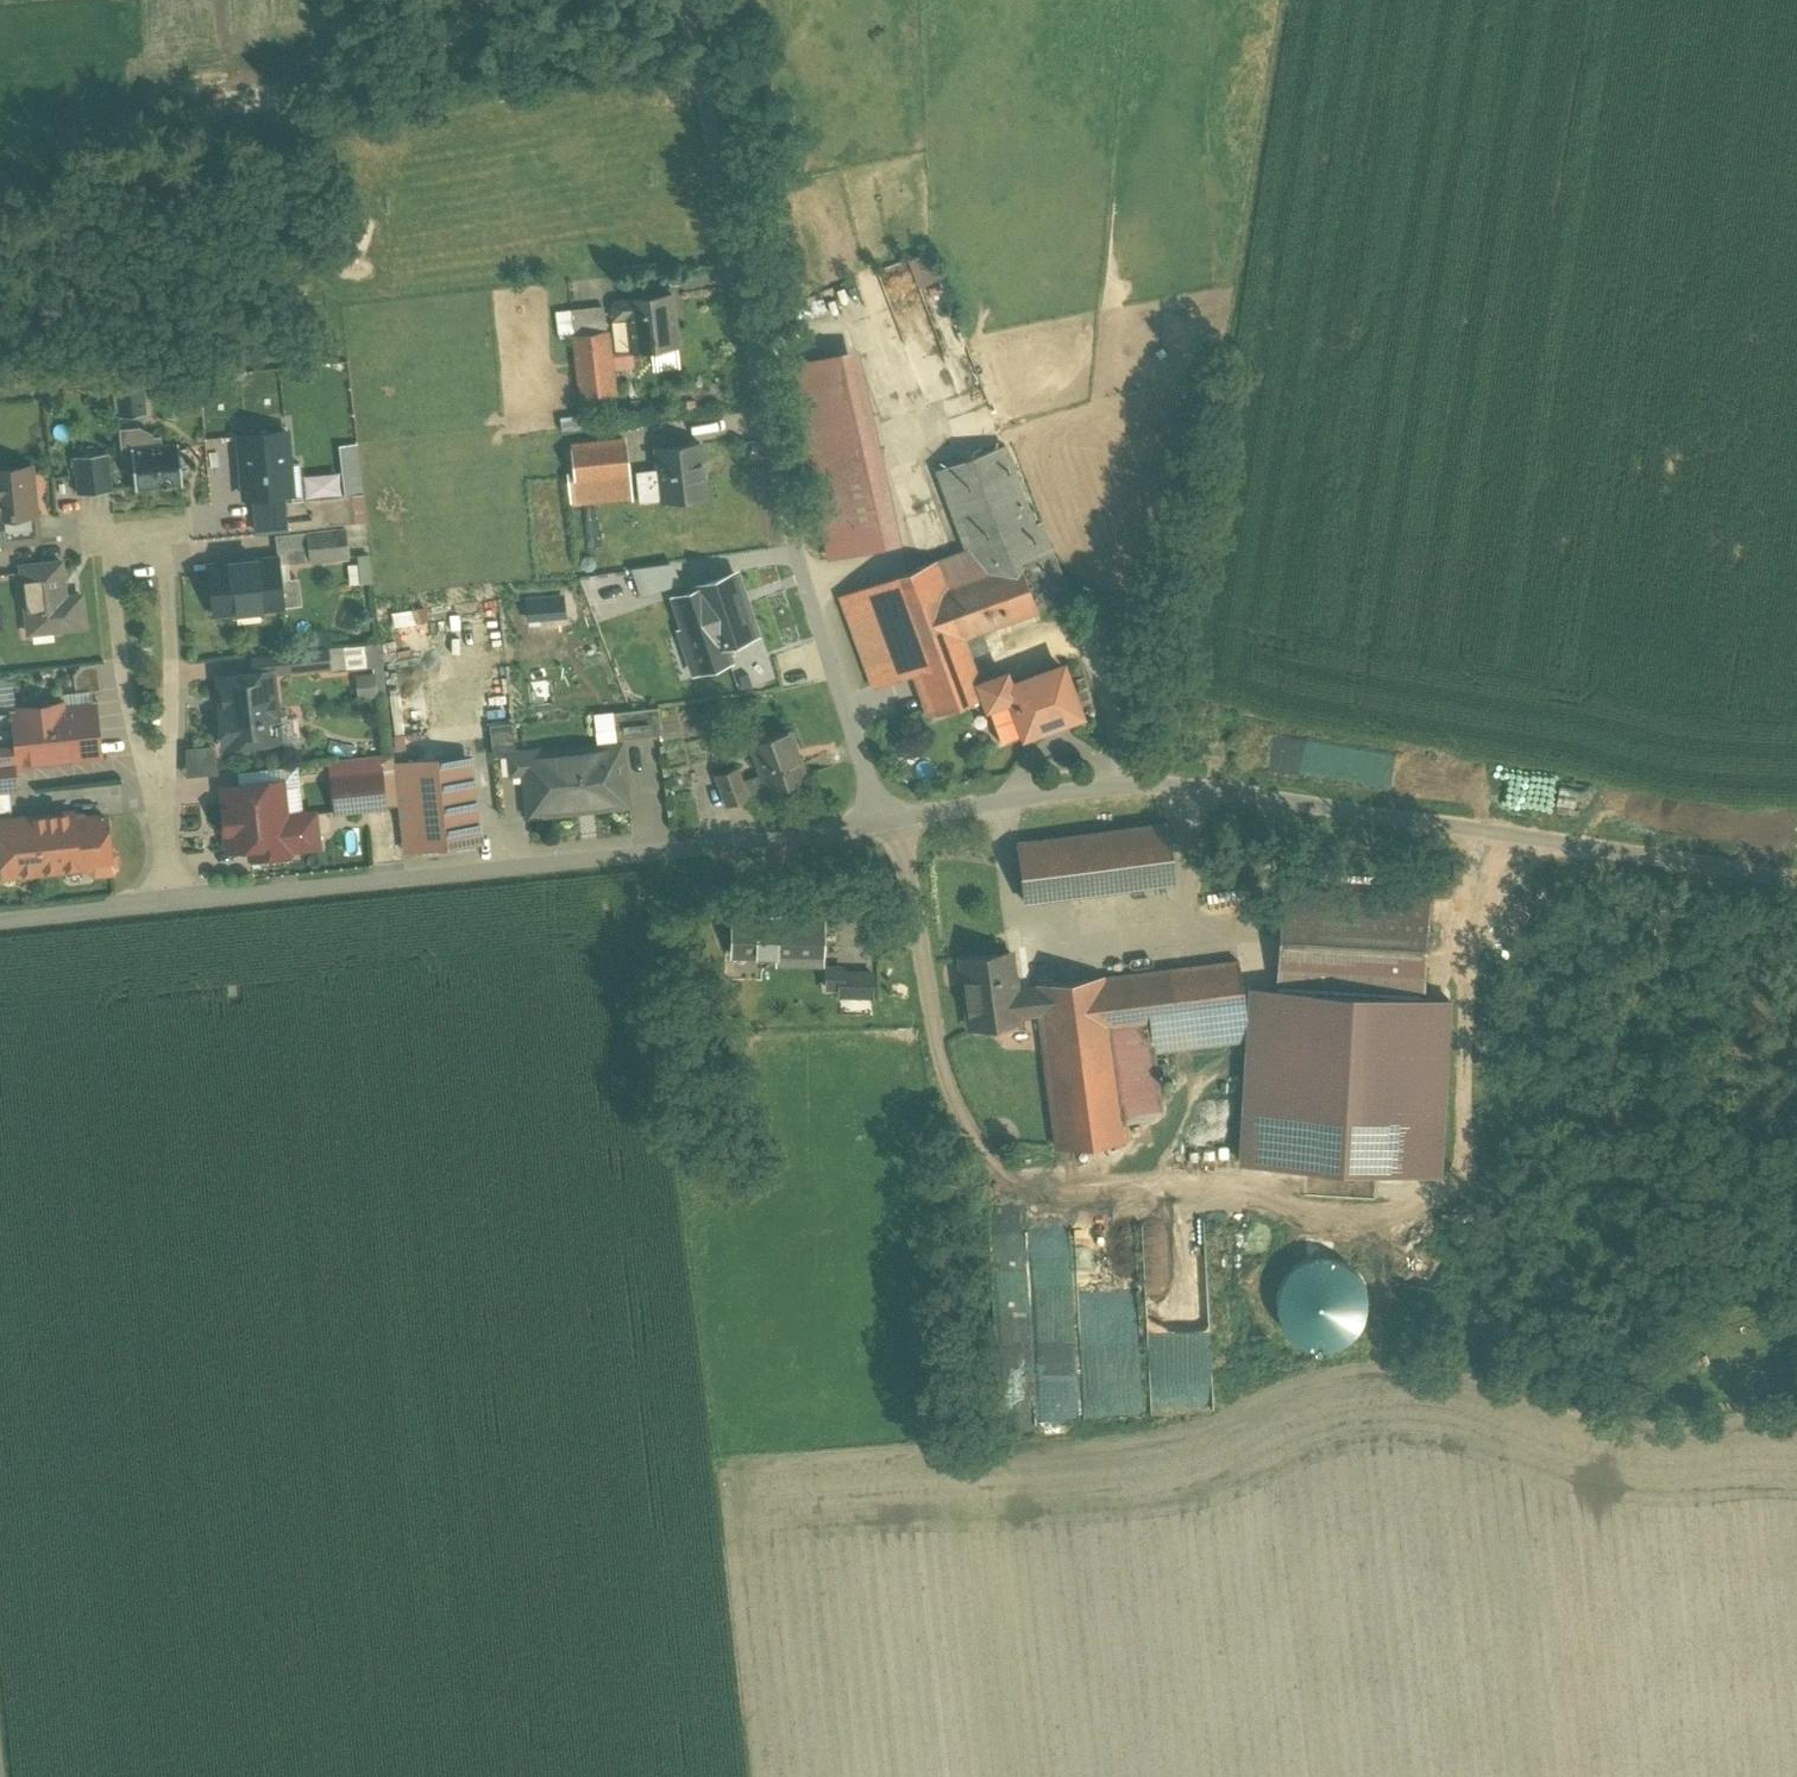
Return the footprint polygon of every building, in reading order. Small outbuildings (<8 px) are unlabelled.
[(628,299),(629,306),(611,308),(610,303),(572,306),(576,339),(613,335),(612,326),(630,324),(633,352),(678,348),(672,295),(628,299)] [(581,403),(621,399),(615,335),(576,339),(581,403)] [(858,353),(789,368),(830,557),(900,542),(858,353)] [(147,389),(120,391),(122,419),(149,417),(147,389)] [(293,435),(240,439),(245,500),(297,497),(293,435)] [(579,491),(634,486),(630,442),(575,446),(579,491)] [(182,445),(132,450),(137,495),(187,490),(182,445)] [(937,470),(977,575),(1018,560),(1037,611),(1066,600),(1069,599),(1040,522),(1033,524),(1004,445),(937,470)] [(657,450),(659,472),(639,474),(642,507),(662,505),(711,501),(707,446),(657,450)] [(113,457),(78,460),(81,496),(116,493),(113,457)] [(1,553),(11,553),(8,523),(42,520),(38,468),(0,471),(0,553),(1,553)] [(351,530),(310,534),(313,566),(354,562),(351,530)] [(936,562),(945,587),(977,575),(967,550),(936,561),(936,562)] [(289,614),(289,612),(305,610),(302,582),(286,583),(283,558),(210,565),(216,621),(289,614)] [(983,694),(985,694),(981,683),(971,655),(989,649),(982,631),(1037,611),(1018,560),(977,575),(945,587),(936,562),(842,596),(875,685),(914,670),(930,714),(983,694)] [(68,563),(21,566),(23,600),(26,642),(91,637),(88,596),(70,597),(68,563)] [(696,592),(699,601),(629,625),(643,666),(713,642),(716,650),(758,636),(738,577),(696,592)] [(271,675),(218,680),(225,754),(281,749),(274,679),(332,673),(331,657),(269,663),(271,675)] [(1006,674),(981,683),(985,694),(983,694),(988,706),(1011,698),(1024,734),(1046,726),(1047,731),(1063,725),(1061,721),(1079,714),(1062,666),(1010,686),(1006,674)] [(17,794),(22,793),(20,769),(105,762),(100,695),(105,694),(103,668),(75,670),(78,708),(0,715),(0,795),(17,794)] [(1024,734),(1011,698),(988,706),(987,707),(1000,743),(1024,734)] [(621,715),(597,717),(599,733),(619,731),(620,744),(665,739),(662,711),(621,716),(621,715)] [(513,783),(524,781),(529,825),(633,811),(625,744),(530,756),(530,752),(520,753),(516,726),(493,729),(498,760),(510,758),(513,783)] [(796,734),(753,748),(769,798),(812,785),(796,734)] [(218,750),(190,753),(189,782),(219,778),(218,750)] [(477,758),(397,766),(408,857),(487,848),(477,758)] [(384,760),(332,766),(337,816),(389,810),(384,760)] [(293,857),(289,815),(284,770),(237,775),(238,781),(222,783),(223,786),(230,857),(248,855),(249,864),(293,859),(293,857)] [(741,771),(719,778),(730,810),(752,802),(741,771)] [(6,883),(92,876),(93,882),(122,880),(116,816),(83,819),(82,811),(18,816),(17,794),(0,795),(0,822),(1,822),(6,883)] [(320,811),(289,815),(293,857),(325,853),(320,811)] [(1173,831),(1018,851),(1026,908),(1180,888),(1173,831)] [(1039,987),(1043,1015),(1057,1150),(1128,1142),(1119,1059),(1251,1044),(1245,990),(1284,986),(1284,995),(1438,999),(1441,895),(1287,890),(1285,961),(1242,965),(1242,964),(1039,987)] [(728,956),(820,957),(821,919),(729,918),(728,956)] [(1043,1015),(1039,987),(1019,989),(1014,951),(957,958),(966,1032),(1024,1025),(1023,1018),(1043,1015)]
